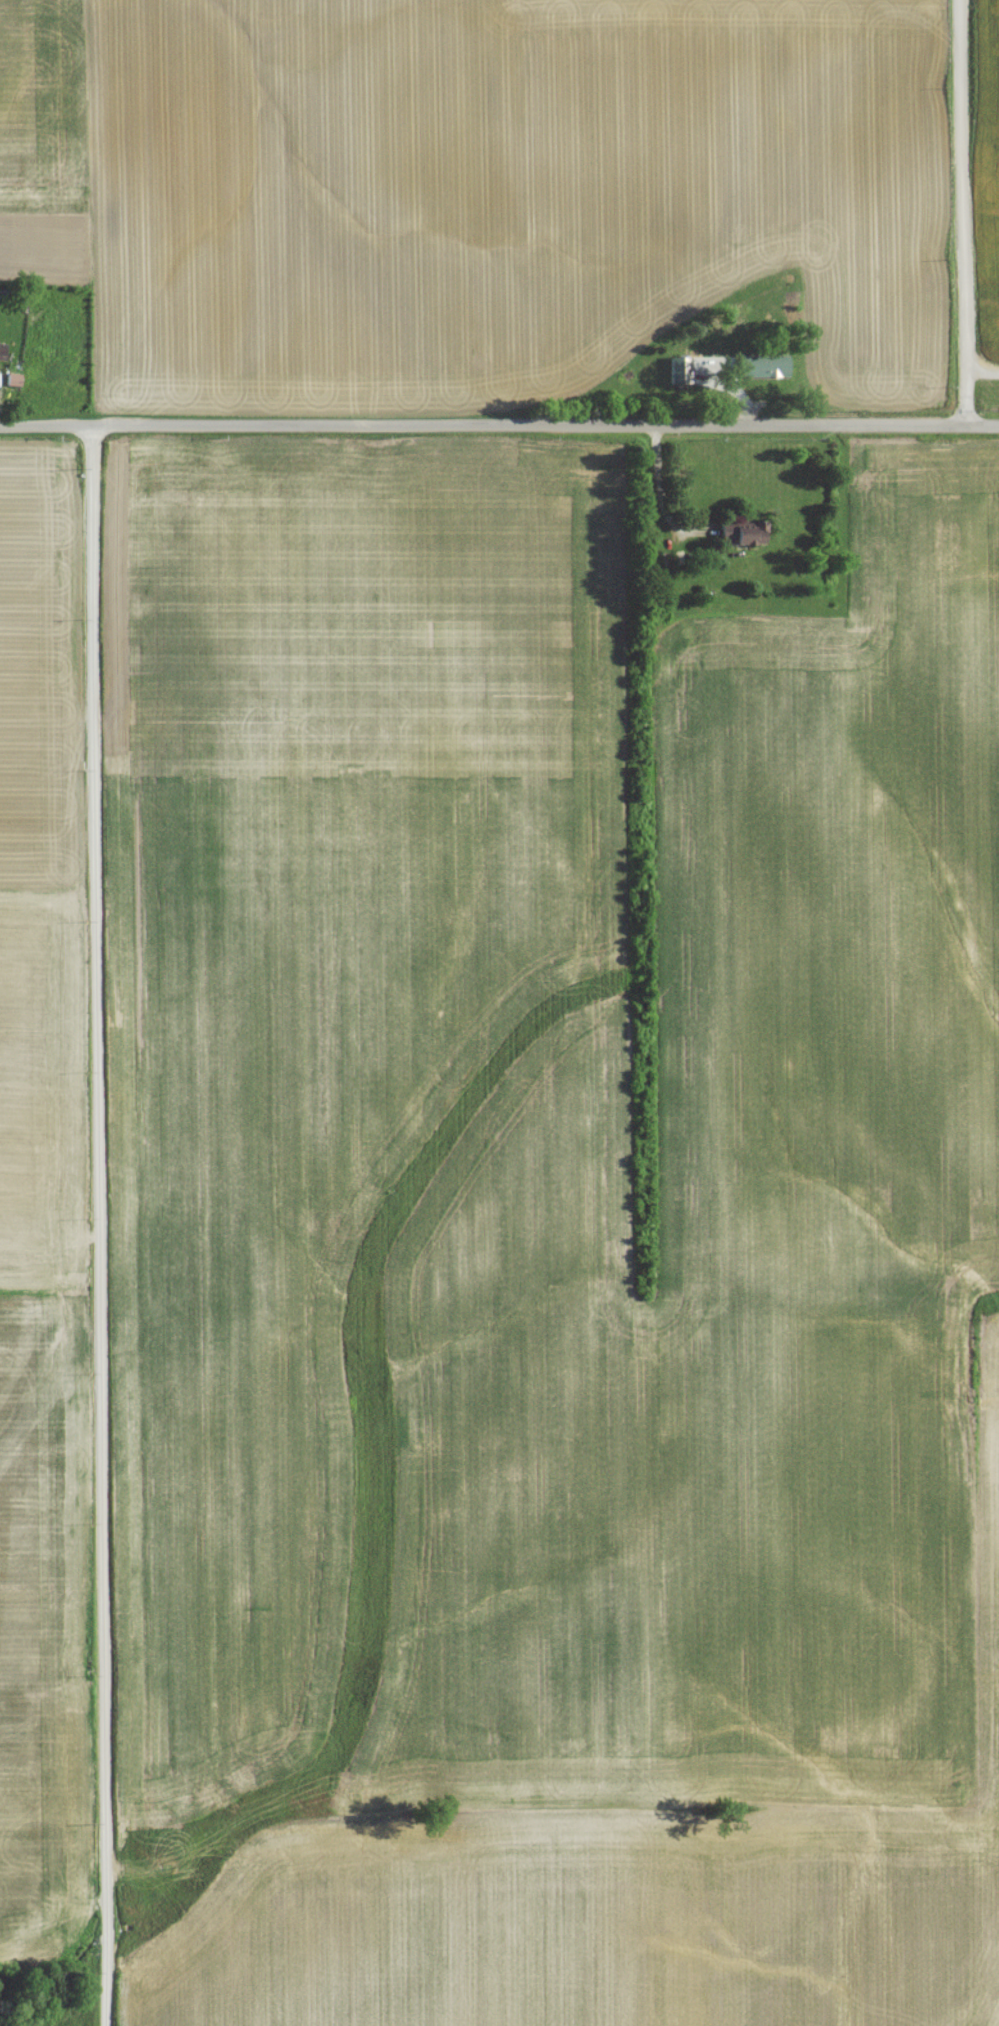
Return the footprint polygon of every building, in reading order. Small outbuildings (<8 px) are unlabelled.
[(720,374),(713,364),(680,389),(687,398),(720,374)] [(6,397),(20,397),(20,379),(6,379),(6,397)] [(722,550),(767,550),(767,530),(722,530),(722,550)]
